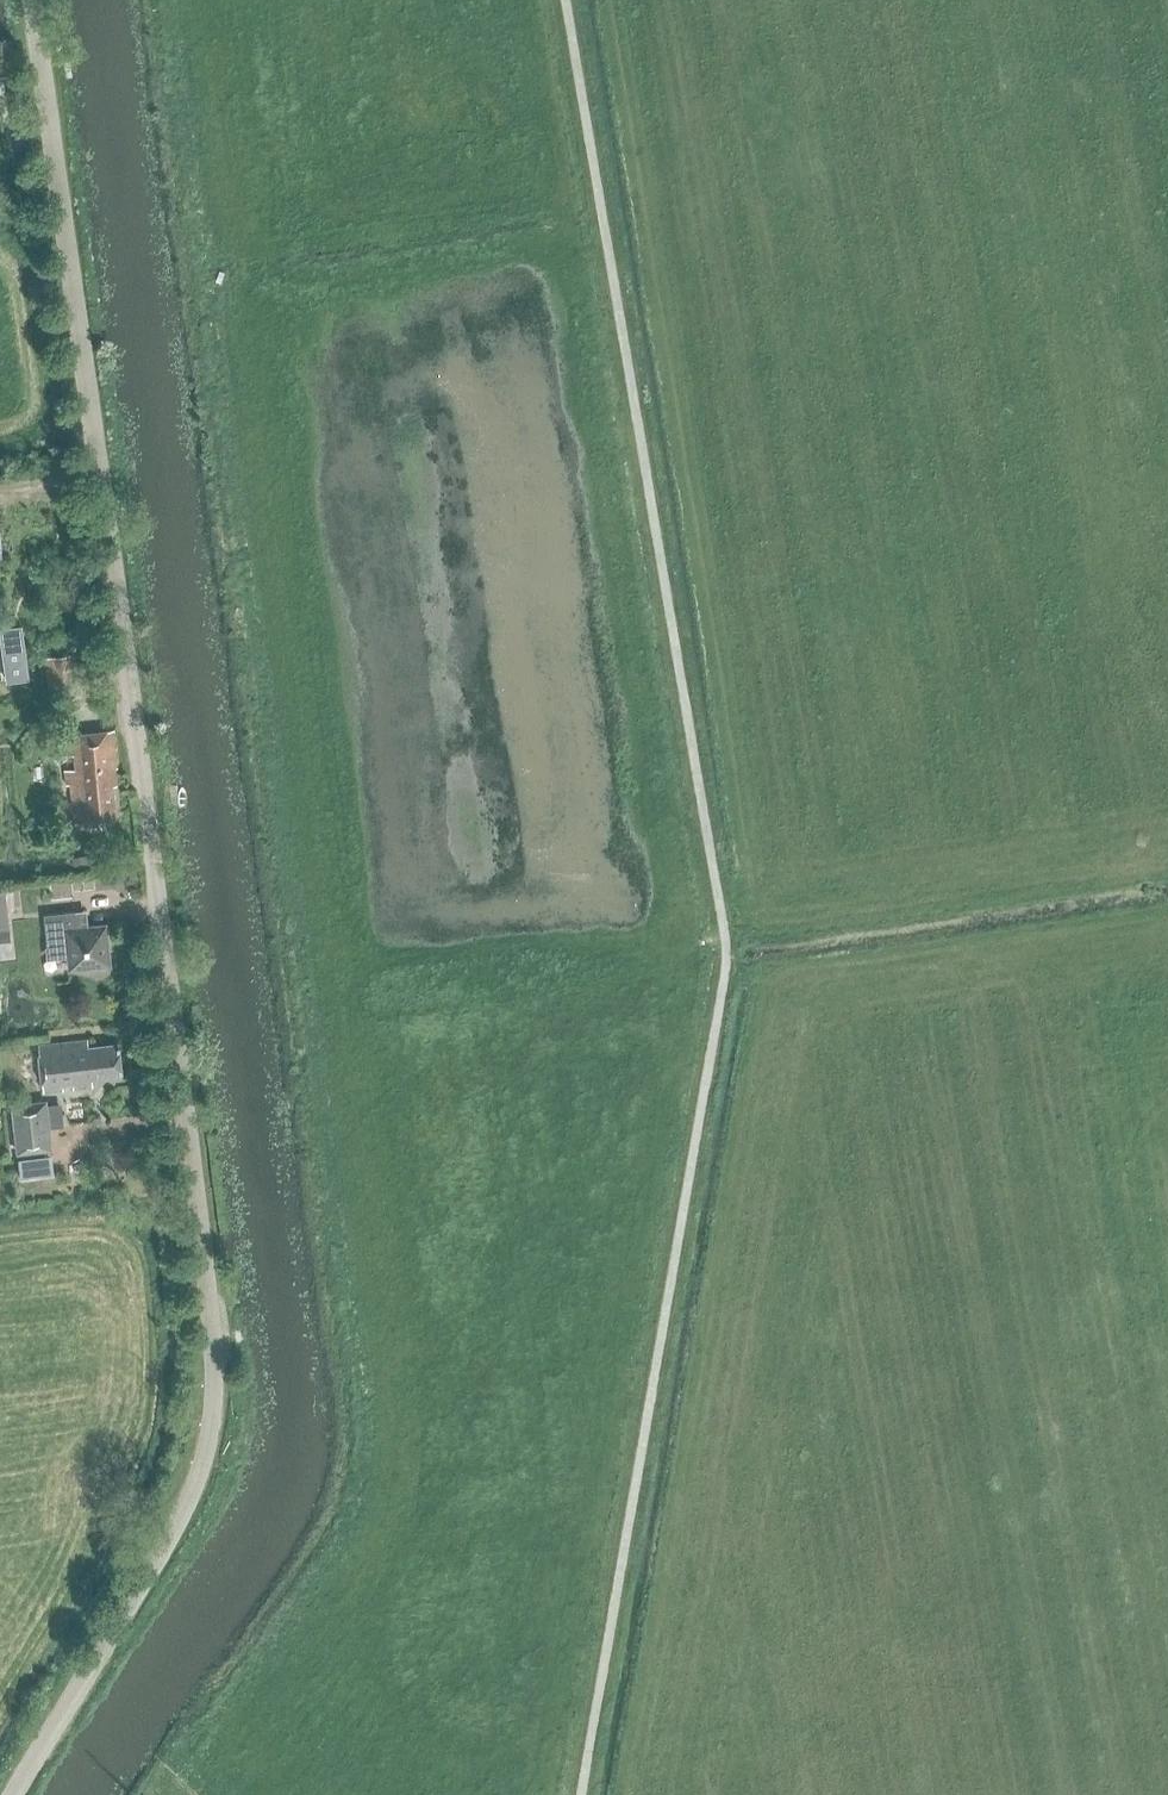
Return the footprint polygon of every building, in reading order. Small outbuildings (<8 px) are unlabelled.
[(75,698),(70,655),(44,657),(49,700),(75,698)] [(116,768),(113,732),(61,737),(63,756),(74,755),(75,770),(64,771),(65,785),(71,785),(74,821),(116,817),(113,786),(116,785),(115,768),(116,768)] [(5,888),(0,889),(0,926),(9,925),(5,888)] [(87,926),(86,910),(43,914),(47,957),(67,955),(68,969),(109,965),(105,924),(87,926)] [(87,1047),(86,1040),(37,1045),(42,1091),(91,1086),(90,1078),(120,1075),(117,1044),(87,1047)] [(52,1150),(46,1100),(11,1104),(16,1154),(52,1150)] [(27,1154),(27,1176),(63,1174),(62,1153),(27,1154)]
